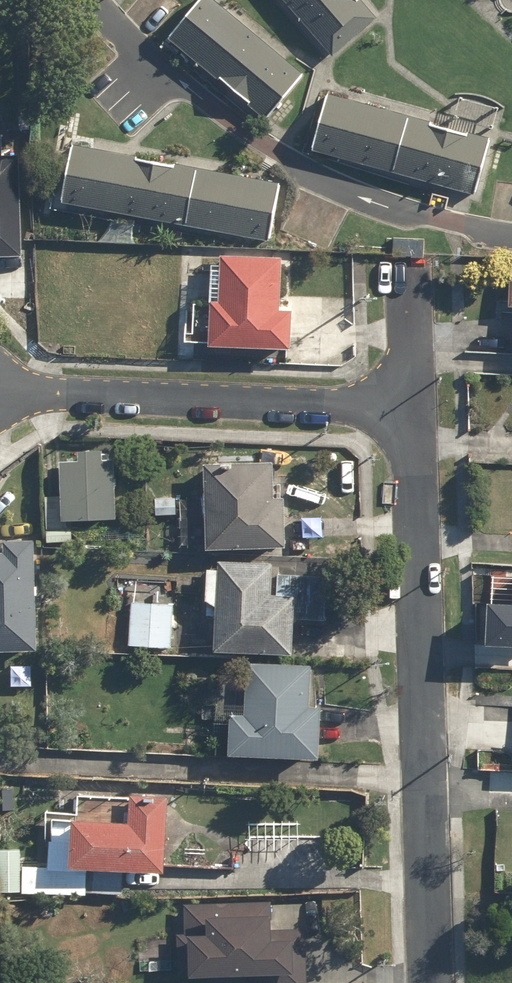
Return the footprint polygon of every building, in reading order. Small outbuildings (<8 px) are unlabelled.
[(165,42),(263,124),(302,79),(207,0),(200,0),(165,42)] [(329,61),(374,23),(355,0),(277,0),(329,61)] [(487,141),(325,96),(309,154),(471,199),(487,141)] [(276,185),(69,146),(57,206),(265,245),(276,185)] [(18,261),(14,158),(0,159),(0,261),(18,261)] [(391,260),(422,261),(423,240),(392,239),(391,260)] [(278,262),(217,259),(215,306),(205,306),(202,352),(285,356),(287,315),(275,314),(278,262)] [(87,455),(69,456),(72,515),(125,512),(122,453),(111,454),(111,444),(86,446),(87,455)] [(282,455),(213,458),(218,544),(297,539),(294,491),(284,492),(282,455)] [(0,548),(0,645),(46,643),(42,535),(10,537),(10,548),(0,548)] [(280,558),(226,557),(225,564),(215,564),(213,600),(225,600),(225,644),(303,648),(304,616),(331,617),(332,573),(304,573),(280,572),(280,558)] [(508,567),(508,587),(479,586),(477,627),(505,628),(505,635),(511,635),(511,567),(508,567)] [(180,601),(137,599),(135,641),(177,644),(180,601)] [(321,659),(256,657),(255,707),(240,707),(240,749),(330,751),(332,700),(320,700),(321,659)] [(144,792),(86,790),(85,809),(56,808),(54,866),(84,867),(84,859),(179,862),(182,788),(144,787),(144,792)] [(190,930),(183,930),(185,971),(313,966),(312,926),(285,927),(284,906),(277,906),(277,898),(195,900),(196,908),(189,909),(190,930)]
